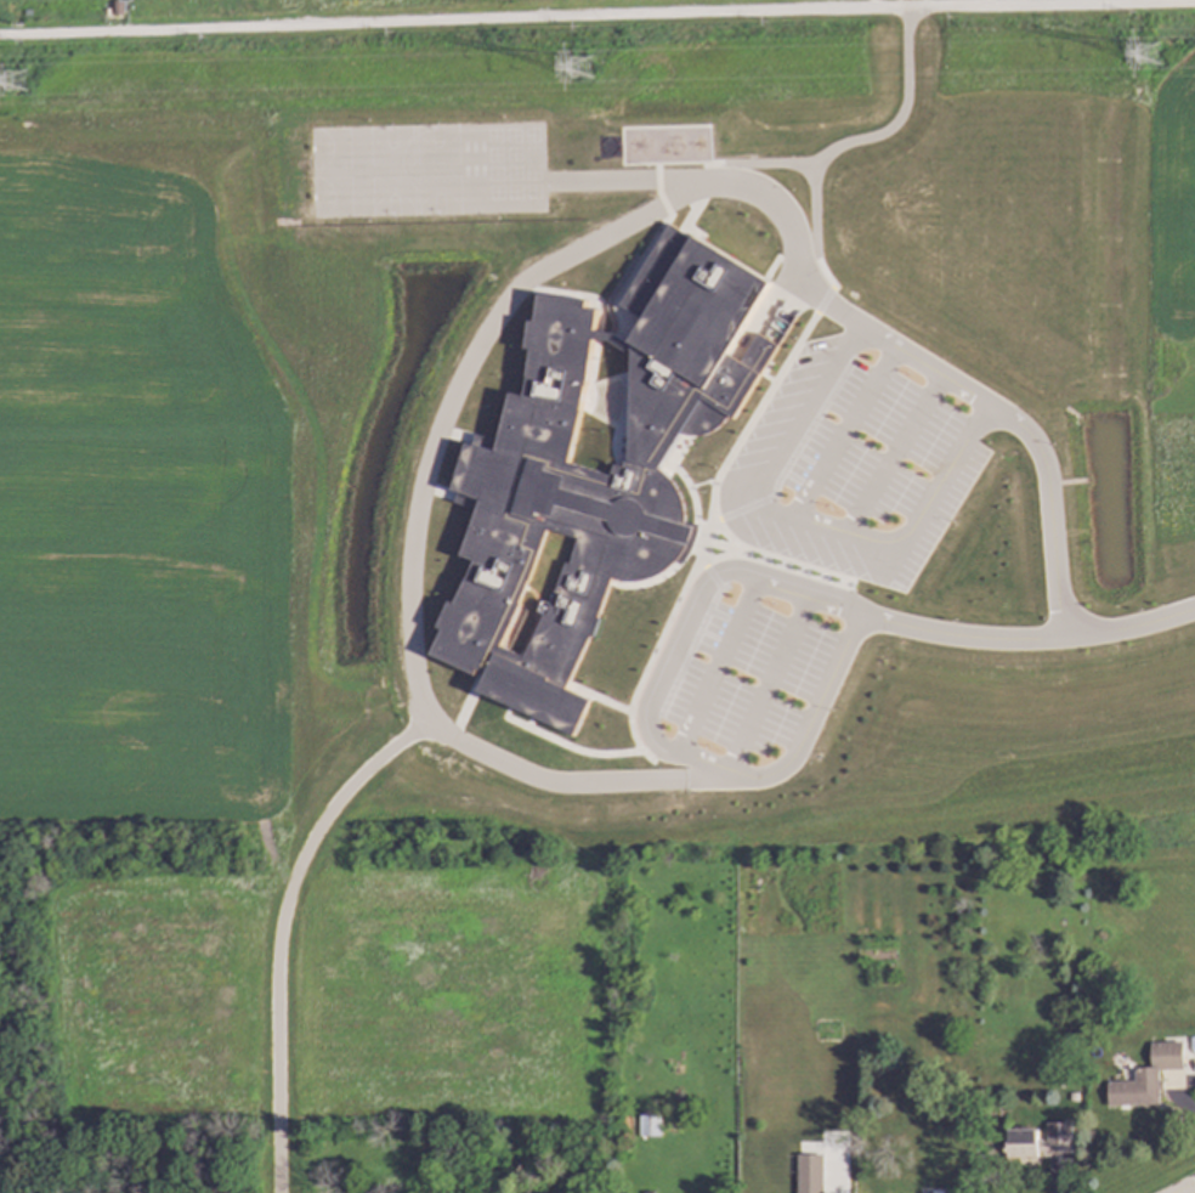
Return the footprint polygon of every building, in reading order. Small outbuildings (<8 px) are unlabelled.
[(420,657),(587,739),(580,586),(601,596),(611,577),(609,539),(645,537),(647,569),(683,567),(677,441),(688,418),(703,426),(735,424),(774,343),(755,334),(741,363),(730,357),(769,276),(663,225),(622,308),(616,305),(613,311),(614,327),(525,284),(531,394),(503,396),(454,497),(454,502),(487,519),(420,657)] [(641,563),(627,562),(626,580),(640,581),(641,563)] [(1107,1082),(1107,1106),(1159,1105),(1158,1071),(1183,1070),(1182,1042),(1150,1043),(1151,1068),(1134,1068),(1134,1082),(1107,1082)] [(639,1137),(660,1137),(659,1116),(639,1117),(639,1137)] [(1071,1155),(1070,1123),(1044,1123),(1045,1141),(1037,1141),(1037,1130),(1005,1130),(1005,1157),(1071,1155)] [(796,1155),(797,1192),(822,1192),(821,1155),(796,1155)]
